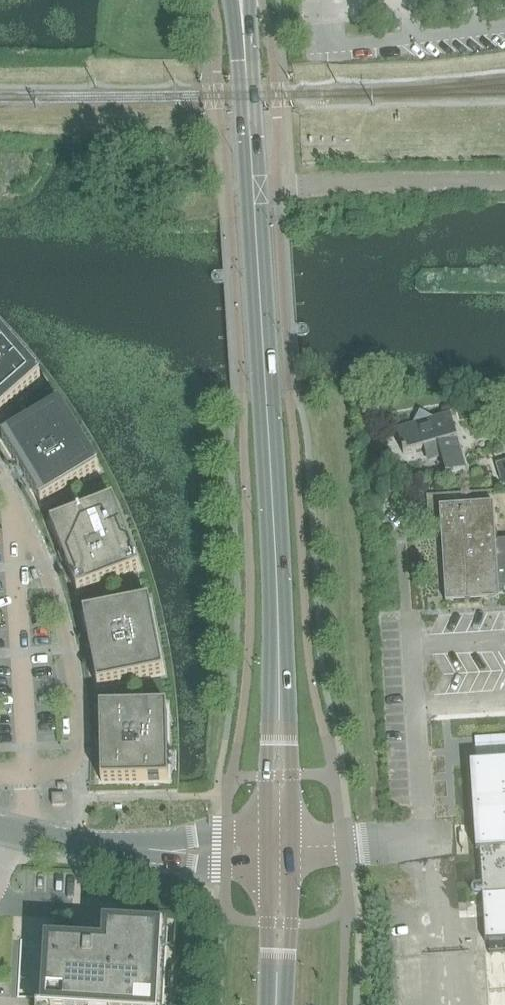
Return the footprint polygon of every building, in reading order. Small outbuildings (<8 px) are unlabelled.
[(41,379),(0,333),(0,415),(41,379)] [(2,440),(41,504),(99,469),(60,406),(2,440)] [(413,424),(397,428),(404,453),(424,447),(427,456),(431,454),(437,458),(441,457),(446,474),(466,468),(450,413),(435,418),(421,410),(413,424)] [(50,523),(77,593),(140,568),(113,499),(50,523)] [(440,506),(446,602),(500,599),(499,592),(504,591),(504,593),(504,540),(496,541),(494,502),(440,506)] [(83,613),(97,686),(163,673),(149,600),(83,613)] [(100,707),(101,781),(169,780),(167,705),(100,707)] [(473,766),(485,942),(504,941),(504,763),(473,766)] [(52,794),(53,805),(66,805),(65,794),(52,794)] [(158,1004),(160,1004),(163,1004),(167,927),(103,924),(102,938),(81,945),(81,942),(45,941),(41,1004),(158,1004)]
